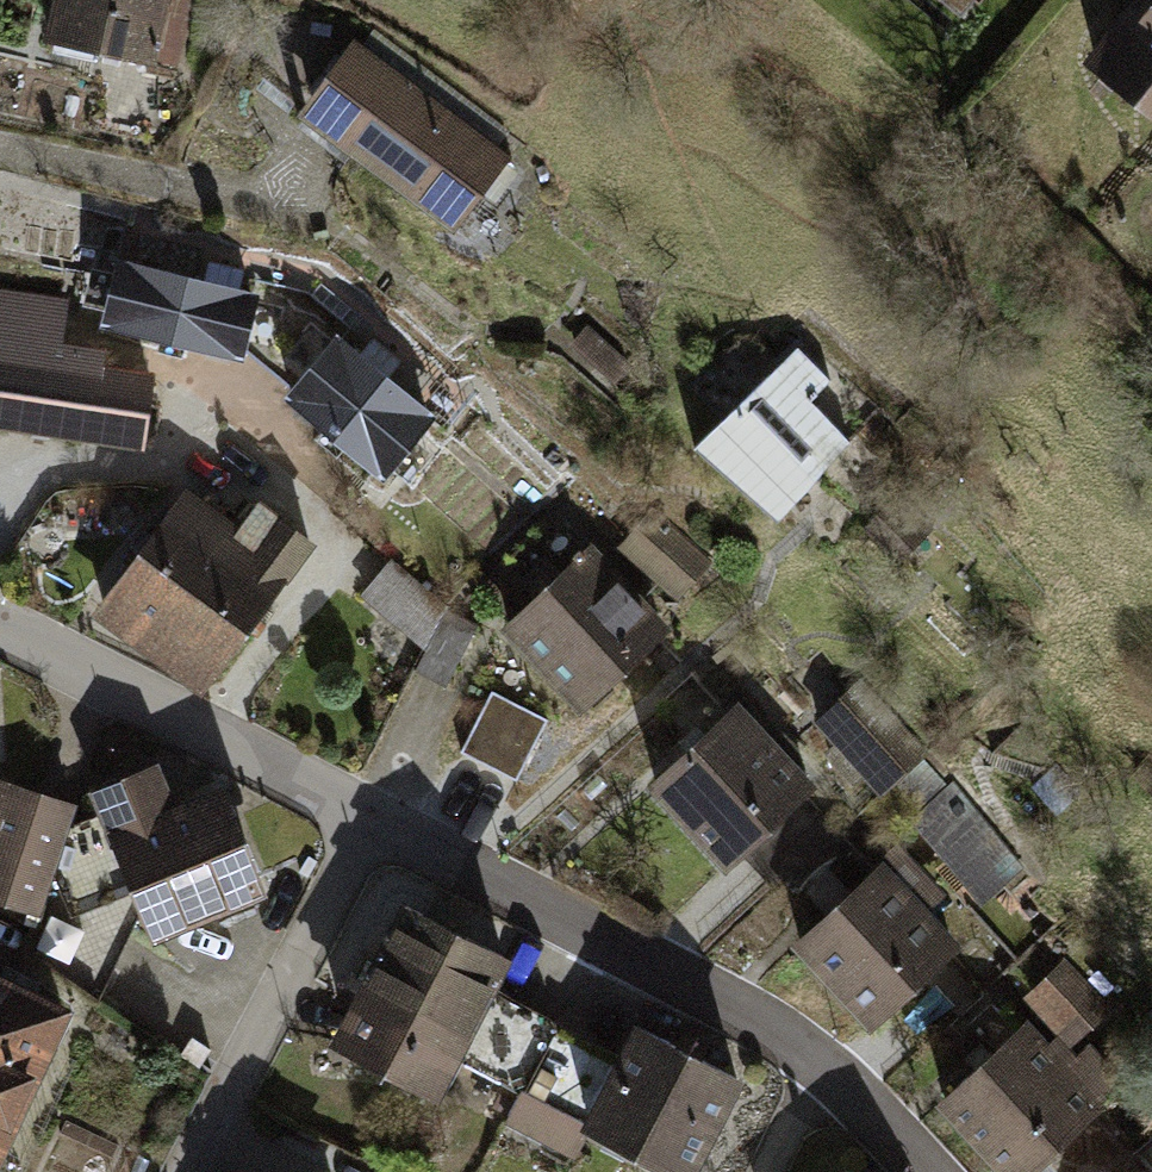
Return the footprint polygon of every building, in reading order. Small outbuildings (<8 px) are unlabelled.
[(48,54),(160,70),(171,0),(56,0),(48,54)] [(1145,4),(1081,77),(1151,139),(1151,11),(1145,4)] [(501,164),(338,43),(282,118),(446,239),(501,164)] [(200,277),(117,257),(99,330),(241,364),(259,292),(235,286),(243,255),(207,247),(200,277)] [(59,354),(67,295),(0,286),(0,438),(46,445),(59,354)] [(360,354),(336,335),(286,398),(383,475),(433,413),(389,378),(404,359),(375,335),(360,354)] [(46,445),(134,457),(147,366),(59,354),(46,445)] [(821,392),(787,358),(684,459),(761,536),(849,450),(806,407),(821,392)] [(171,497),(79,624),(130,661),(222,533),(171,497)] [(243,505),(222,533),(130,661),(186,701),(300,545),(243,505)] [(705,568),(646,517),(615,553),(673,603),(705,568)] [(537,595),(484,635),(566,725),(663,636),(576,555),(537,595)] [(418,669),(436,681),(461,635),(371,569),(351,600),(426,649),(418,669)] [(901,828),(969,902),(1014,861),(846,679),(794,727),(866,806),(887,786),(914,816),(901,828)] [(536,723),(484,694),(453,751),(505,779),(536,723)] [(849,852),(721,715),(632,797),(717,888),(738,868),(782,915),(849,852)] [(145,926),(257,880),(211,769),(165,788),(150,753),(84,780),(145,926)] [(0,771),(0,885),(33,897),(68,795),(0,771)] [(985,992),(866,866),(775,951),(865,1047),(916,999),(945,1030),(985,992)] [(496,952),(393,903),(335,1025),(437,1073),(448,1051),(481,981),(496,952)] [(1104,1005),(1061,955),(1019,991),(1062,1041),(1104,1005)] [(0,972),(0,1098),(48,994),(0,972)] [(516,998),(481,981),(448,1051),(483,1067),(516,998)] [(926,1081),(1010,1171),(1047,1171),(1053,1167),(1058,1171),(1081,1171),(1119,1137),(985,992),(945,1030),(962,1048),(926,1081)] [(554,1017),(516,998),(483,1067),(523,1084),(554,1017)] [(598,1037),(554,1017),(523,1084),(566,1105),(598,1037)] [(735,1070),(637,1022),(622,1048),(590,1116),(687,1165),(735,1070)] [(622,1048),(598,1037),(566,1105),(590,1116),(622,1048)] [(1119,1137),(1081,1171),(1151,1171),(1119,1137)]
